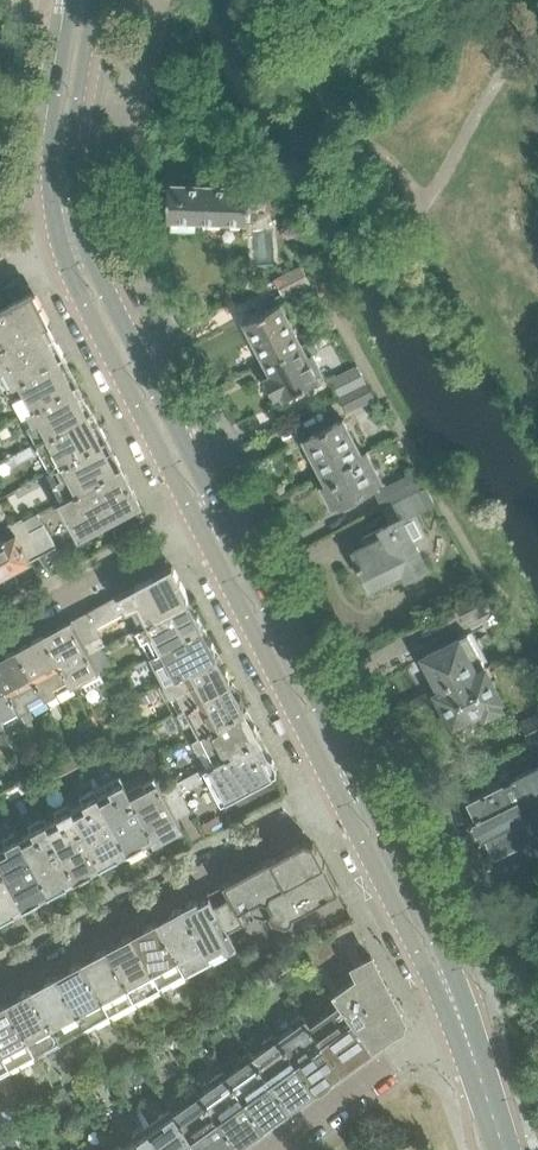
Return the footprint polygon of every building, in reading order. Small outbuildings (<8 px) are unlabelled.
[(249,212),(266,202),(253,180),(247,184),(168,182),(167,198),(164,198),(164,211),(167,211),(167,217),(172,218),(172,230),(196,230),(196,218),(248,219),(249,212)] [(292,315),(284,301),(290,298),(287,293),(310,280),(301,263),(272,279),(280,293),(265,301),(269,308),(242,323),(245,328),(243,329),(251,343),(253,342),(265,363),(301,345),(286,318),(292,315)] [(47,322),(45,318),(41,320),(31,300),(35,299),(34,296),(28,294),(0,309),(0,346),(41,325),(47,322)] [(57,342),(50,340),(49,341),(41,325),(0,346),(0,372),(8,387),(59,360),(65,357),(57,342)] [(316,373),(322,370),(311,352),(306,355),(301,345),(265,363),(271,374),(264,378),(274,397),(281,394),(284,398),(319,378),(316,373)] [(73,388),(79,385),(72,369),(65,368),(64,369),(59,360),(8,387),(23,415),(73,388)] [(339,395),(366,380),(358,365),(331,380),(339,395)] [(376,397),(366,380),(339,395),(349,412),(376,397)] [(88,416),(94,413),(86,397),(79,396),(78,397),(73,388),(23,415),(37,443),(88,416)] [(102,443),(108,440),(100,425),(94,424),(92,424),(88,416),(37,443),(52,471),(102,443)] [(362,454),(344,419),(305,439),(323,474),(362,454)] [(7,424),(0,428),(0,434),(3,439),(12,435),(7,424)] [(66,497),(122,468),(115,453),(108,451),(107,452),(102,443),(52,471),(66,497)] [(17,463),(34,454),(30,447),(13,456),(17,463)] [(381,480),(367,451),(362,454),(323,474),(328,483),(323,486),(332,505),(337,502),(339,504),(377,485),(376,482),(381,480)] [(136,504),(138,498),(122,468),(66,497),(59,501),(78,536),(136,504)] [(383,506),(419,488),(425,485),(417,471),(376,492),(383,506)] [(426,567),(402,519),(434,503),(426,487),(384,508),(391,523),(363,537),(367,545),(353,551),(360,564),(356,566),(358,568),(356,570),(366,583),(368,582),(371,586),(401,571),(405,578),(426,567)] [(38,514),(24,521),(22,519),(11,524),(10,523),(0,529),(0,577),(56,547),(38,514)] [(136,630),(188,603),(188,602),(187,595),(172,565),(71,620),(85,645),(101,637),(96,629),(126,611),(136,630)] [(491,608),(483,592),(456,606),(464,622),(491,608)] [(202,630),(201,628),(201,621),(198,615),(192,610),(188,603),(136,630),(150,657),(202,630)] [(104,681),(90,654),(85,645),(71,620),(57,627),(56,633),(46,638),(72,685),(81,680),(87,691),(104,681)] [(217,657),(215,655),(215,648),(212,642),(206,638),(202,630),(150,657),(129,668),(132,673),(143,668),(143,667),(153,663),(164,684),(217,657)] [(72,685),(46,638),(41,636),(18,648),(46,699),(72,685)] [(476,672),(458,639),(422,658),(440,691),(476,672)] [(18,648),(5,655),(4,661),(0,663),(0,676),(20,713),(30,733),(36,730),(31,720),(34,718),(29,708),(46,699),(18,648)] [(231,686),(229,683),(229,676),(226,670),(221,665),(217,657),(164,684),(159,687),(165,699),(170,697),(178,712),(231,686)] [(501,701),(484,668),(476,672),(440,691),(434,694),(451,727),(482,711),(485,716),(501,708),(498,703),(501,701)] [(0,676),(0,724),(20,713),(0,676)] [(192,739),(244,711),(244,710),(243,703),(240,697),(235,693),(231,686),(178,712),(162,721),(169,733),(185,725),(192,739)] [(62,716),(56,705),(50,708),(56,720),(62,716)] [(206,766),(258,738),(258,731),(255,725),(249,721),(244,711),(192,739),(206,766)] [(521,724),(529,741),(537,736),(537,715),(521,724)] [(11,743),(10,743),(4,733),(0,735),(0,740),(9,755),(16,751),(11,743)] [(276,774),(276,766),(272,758),(266,753),(258,738),(206,766),(162,790),(177,817),(190,810),(181,793),(208,778),(221,803),(276,774)] [(466,802),(476,820),(470,823),(475,832),(479,840),(485,838),(494,856),(509,850),(511,853),(517,850),(516,846),(530,839),(534,846),(537,844),(537,765),(466,802)] [(152,837),(127,789),(120,775),(105,783),(108,788),(97,794),(127,851),(130,852),(146,844),(144,841),(152,837)] [(177,817),(162,790),(154,775),(127,789),(152,837),(154,840),(181,825),(177,817)] [(127,851),(97,794),(95,795),(93,790),(79,797),(82,802),(72,808),(102,864),(106,866),(113,862),(116,857),(127,851)] [(102,864),(72,808),(71,809),(68,803),(54,811),(57,816),(45,822),(75,878),(76,878),(81,879),(90,874),(91,870),(102,864)] [(223,826),(218,816),(202,824),(208,834),(223,826)] [(75,878),(45,822),(42,817),(28,825),(31,830),(19,836),(50,893),(50,892),(56,892),(62,889),(65,884),(75,878)] [(19,836),(18,837),(15,832),(2,839),(5,844),(0,847),(0,861),(24,906),(25,906),(29,907),(38,902),(39,898),(50,893),(19,836)] [(339,890),(324,862),(323,862),(313,843),(304,840),(223,884),(229,895),(213,904),(226,930),(245,920),(241,911),(249,907),(255,916),(266,920),(272,916),(275,921),(285,924),(294,919),(296,913),(325,897),(326,899),(332,896),(331,894),(339,890)] [(0,861),(0,920),(4,920),(11,917),(14,912),(24,906),(0,861)] [(226,930),(213,904),(208,896),(199,900),(192,900),(187,903),(184,909),(211,959),(235,946),(226,930)] [(211,959),(184,909),(177,909),(171,912),(168,917),(158,923),(185,973),(211,959)] [(354,921),(303,950),(323,977),(329,973),(322,963),(330,958),(329,956),(342,949),(363,938),(354,921)] [(185,973),(158,923),(152,922),(146,925),(143,931),(133,936),(160,986),(185,973)] [(160,986),(133,936),(127,936),(121,939),(118,944),(108,950),(134,1000),(160,986)] [(134,1000),(108,950),(101,949),(96,952),(93,958),(83,963),(110,1013),(134,1000)] [(404,1019),(372,955),(356,963),(360,972),(332,992),(336,998),(372,1046),(379,1044),(384,1040),(388,1035),(393,1031),(402,1026),(404,1019)] [(110,1013),(83,963),(76,963),(71,966),(68,971),(58,977),(84,1027),(110,1013)] [(84,1027),(58,977),(51,976),(46,979),(43,985),(33,990),(60,1040),(84,1027)] [(60,1040),(33,990),(26,990),(21,993),(18,998),(8,1004),(35,1054),(60,1040)] [(372,1046),(336,998),(325,1006),(328,1011),(310,1024),(341,1068),(348,1066),(354,1062),(357,1057),(372,1046)] [(8,1004),(1,1003),(0,1004),(0,1049),(10,1067),(35,1054),(8,1004)] [(341,1068),(310,1024),(306,1018),(305,1018),(302,1013),(290,1022),(294,1026),(278,1037),(314,1087),(315,1087),(321,1086),(327,1081),(330,1076),(341,1068)] [(207,1035),(197,1022),(190,1026),(201,1040),(207,1035)] [(314,1087),(278,1037),(275,1033),(263,1041),(266,1046),(252,1056),(288,1106),(295,1104),(300,1101),(304,1095),(314,1087)] [(141,1054),(133,1040),(126,1044),(134,1057),(141,1054)] [(0,1049),(0,1072),(10,1067),(0,1049)] [(288,1106),(252,1056),(249,1051),(236,1060),(238,1062),(224,1072),(262,1125),(269,1123),(274,1120),(278,1114),(288,1106)] [(158,1071),(147,1054),(138,1060),(149,1076),(158,1071)] [(90,1079),(106,1071),(107,1070),(103,1063),(86,1072),(90,1079)] [(262,1125),(224,1072),(223,1070),(210,1079),(213,1084),(200,1094),(236,1143),(243,1142),(248,1138),(252,1132),(262,1125)] [(200,1094),(196,1089),(185,1097),(188,1102),(174,1112),(200,1149),(227,1149),(236,1143),(200,1094)] [(70,1101),(65,1093),(55,1099),(60,1107),(70,1101)] [(15,1120),(8,1107),(1,1111),(1,1112),(8,1124),(15,1120)] [(174,1112),(170,1108),(158,1116),(162,1121),(148,1130),(162,1149),(200,1149),(174,1112)] [(8,1124),(1,1112),(0,1113),(0,1129),(8,1124)] [(148,1130),(145,1126),(144,1126),(135,1114),(133,1116),(130,1120),(128,1123),(128,1127),(131,1132),(132,1135),(135,1140),(122,1149),(162,1149),(148,1130)] [(0,1134),(0,1139),(8,1149),(15,1149),(20,1146),(7,1128),(0,1134)]
